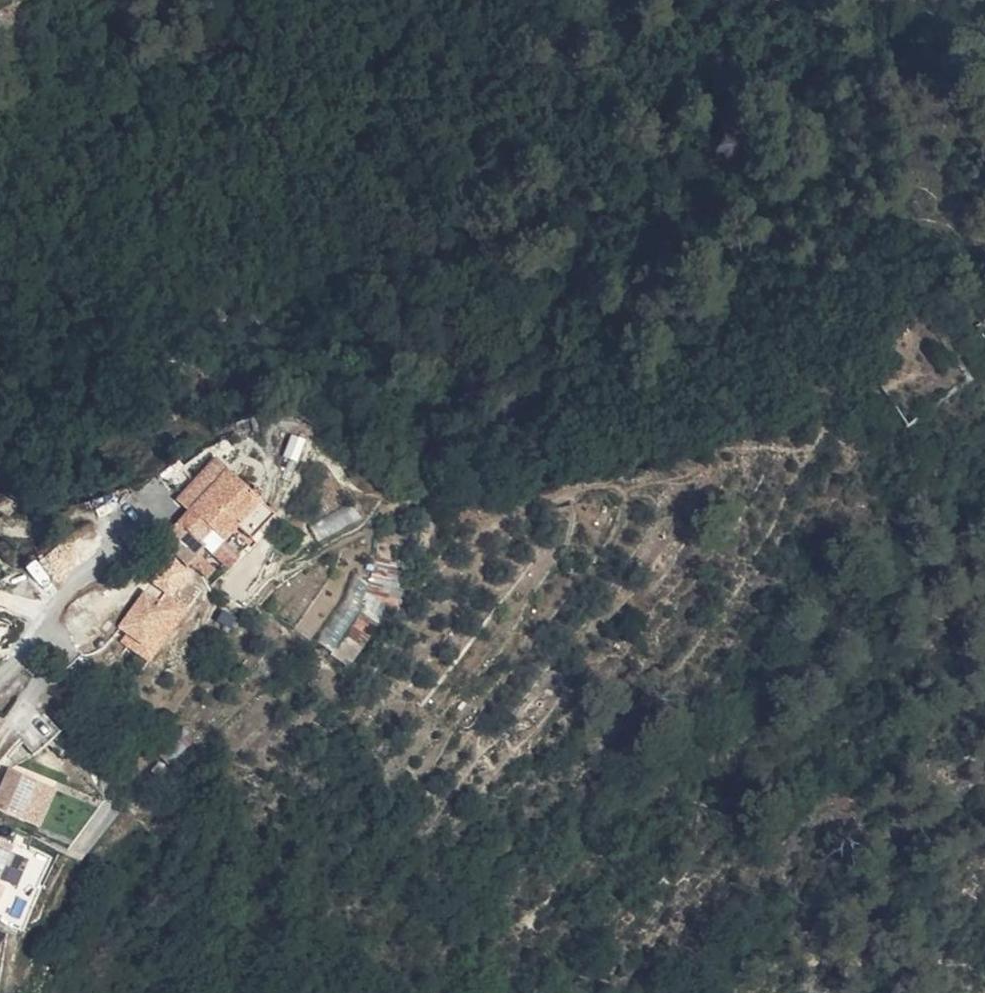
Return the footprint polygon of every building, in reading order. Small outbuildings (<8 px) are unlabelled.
[(199,532),(246,507),(239,495),(192,522),(199,532)] [(335,528),(358,519),(352,506),(330,515),(335,528)] [(249,514),(246,507),(199,532),(202,538),(249,514)] [(219,575),(236,566),(246,561),(253,521),(249,514),(202,538),(199,532),(161,553),(192,577),(214,567),(219,575)] [(246,561),(266,550),(267,546),(253,521),(246,561)] [(243,578),(236,566),(219,575),(229,593),(241,586),(243,578)] [(114,629),(152,659),(192,609),(155,579),(114,629)] [(176,757),(182,750),(176,743),(157,762),(168,774),(182,763),(176,757)] [(59,748),(48,760),(57,769),(68,757),(59,748)] [(7,778),(0,795),(0,823),(14,829),(31,787),(7,778)] [(49,795),(31,787),(14,829),(32,837),(49,795)] [(0,852),(0,875),(8,856),(0,852)]
